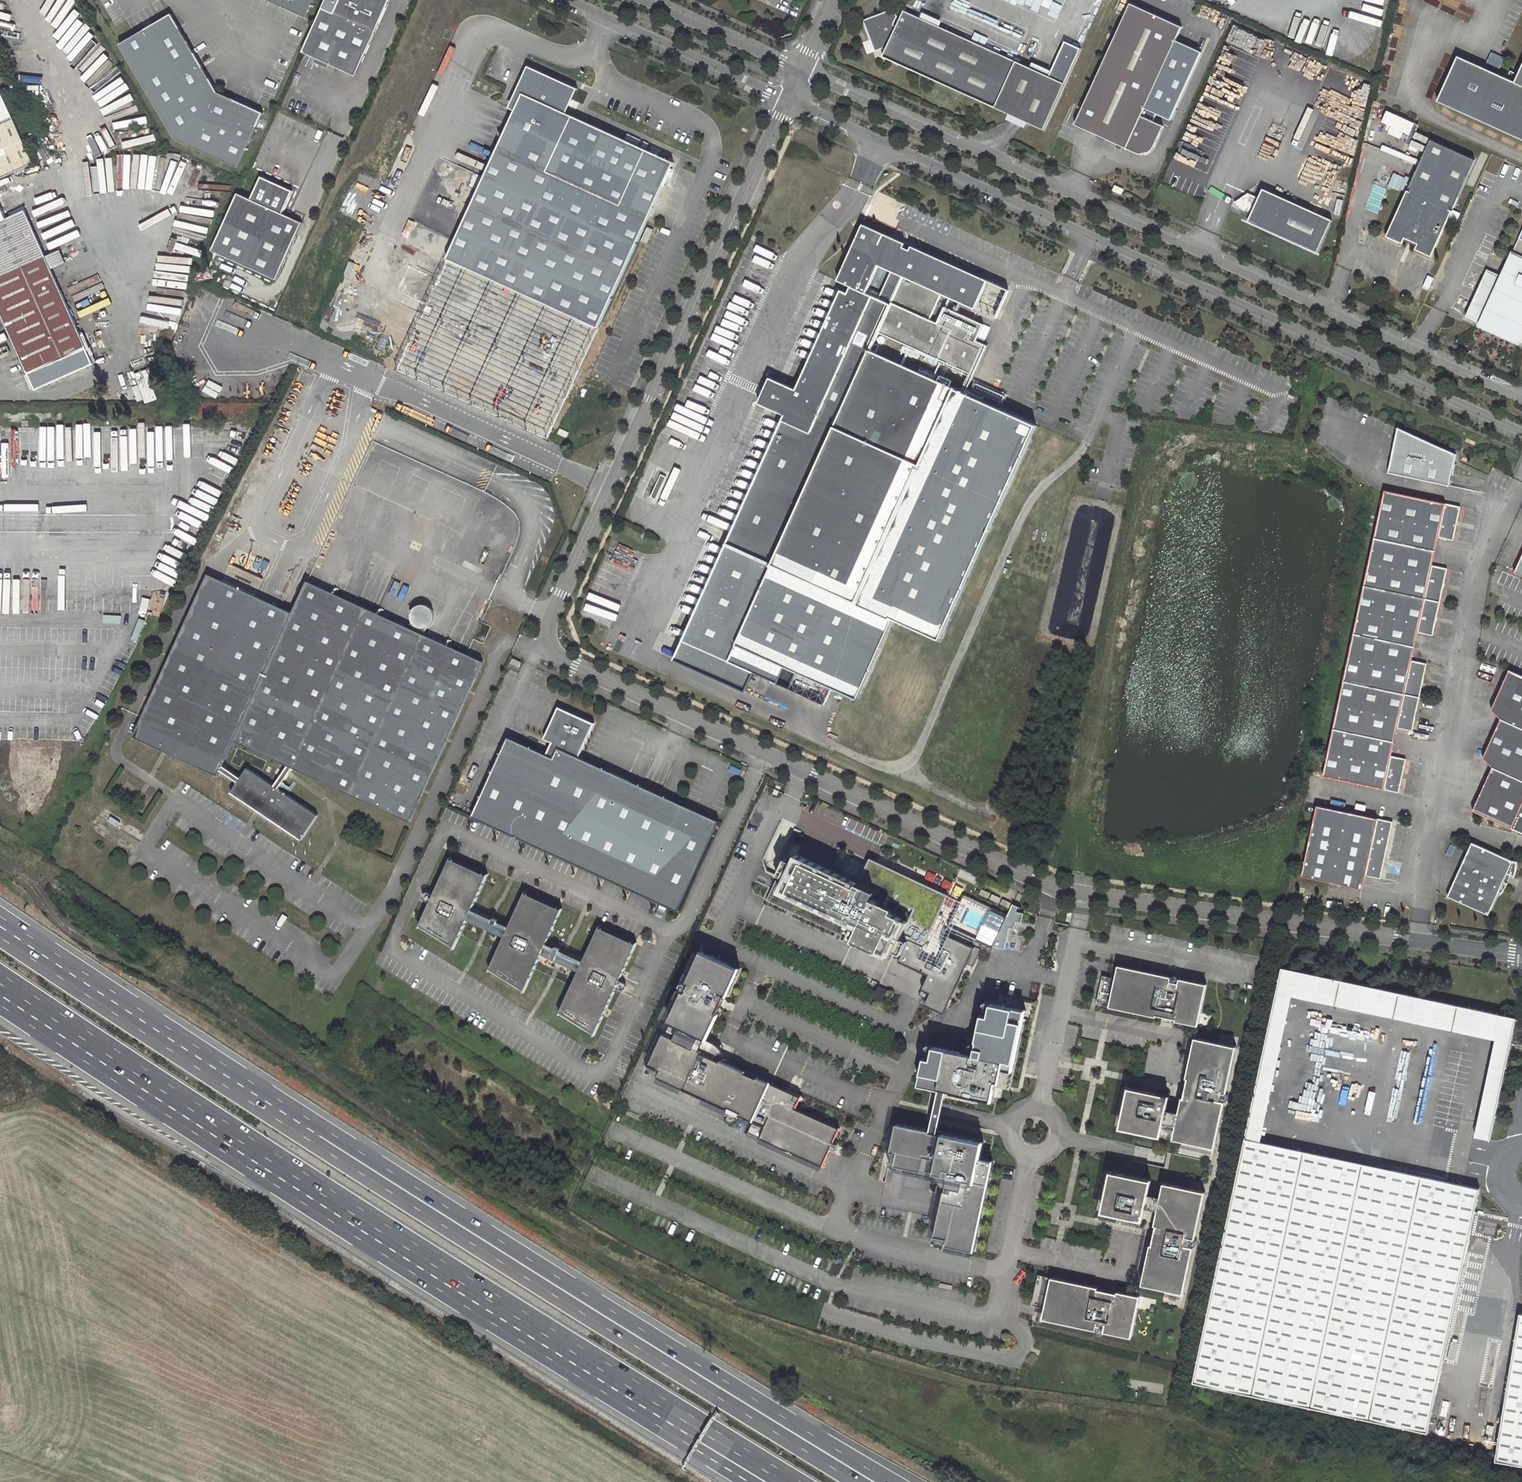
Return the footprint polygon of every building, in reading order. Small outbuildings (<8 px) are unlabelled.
[(314,0),(270,0),(307,17),(314,0)] [(324,4),(304,48),(358,72),(391,0),(340,0),(336,9),(324,4)] [(1131,4),(1076,124),(1140,154),(1144,154),(1147,154),(1150,152),(1152,150),(1163,126),(1141,115),(1182,27),(1131,4)] [(884,57),(1045,129),(1066,84),(1082,49),(1066,41),(1050,76),(906,11),(899,26),(895,24),(899,17),(895,8),(868,19),(865,24),(876,51),(883,48),(887,50),(884,57)] [(169,13),(118,44),(173,137),(237,166),(261,112),(216,91),(169,13)] [(1438,100),(1521,138),(1521,65),(1519,72),(1511,69),(1508,76),(1458,54),(1438,100)] [(564,113),(575,87),(529,65),(517,91),(522,93),(447,257),(466,266),(599,326),(674,161),(572,114),(571,116),(564,113)] [(33,165),(13,119),(2,93),(0,93),(0,180),(33,165)] [(1388,109),(1383,122),(1393,126),(1392,127),(1411,135),(1417,122),(1388,109)] [(1454,208),(1476,159),(1432,138),(1409,187),(1412,188),(1411,190),(1408,189),(1388,235),(1403,242),(1406,237),(1419,243),(1416,248),(1432,255),(1453,210),(1450,209),(1452,206),(1454,208)] [(251,199),(238,194),(213,251),(277,280),(303,223),(283,214),(293,191),(261,177),(251,199)] [(1274,193),(1263,188),(1259,197),(1270,202),(1274,193)] [(1242,210),(1245,211),(1252,214),(1249,220),(1318,252),(1332,219),(1274,193),(1270,202),(1259,197),(1248,192),(1235,201),(1237,204),(1239,207),(1242,210)] [(51,270),(45,258),(43,253),(21,208),(0,217),(0,310),(39,391),(95,363),(51,270)] [(863,223),(851,250),(855,251),(865,228),(889,239),(890,235),(863,223)] [(841,288),(796,387),(770,375),(758,400),(785,413),(726,541),(670,664),(746,698),(755,678),(778,689),(786,673),(833,694),(858,706),(894,625),(941,646),(1041,426),(871,349),(878,331),(973,374),(986,344),(978,341),(980,337),(986,324),(944,305),(936,321),(929,317),(940,292),(975,308),(988,279),(912,244),(910,248),(904,245),(905,242),(890,235),(889,239),(865,228),(855,251),(851,250),(838,278),(851,284),(848,291),(841,288)] [(1467,315),(1521,341),(1521,238),(1503,276),(1489,269),(1467,315)] [(65,264),(56,246),(43,253),(45,258),(51,270),(65,264)] [(447,257),(435,284),(454,292),(466,266),(447,257)] [(986,324),(980,337),(986,340),(992,327),(986,324)] [(560,428),(557,433),(566,437),(568,432),(560,428)] [(1457,456),(1399,429),(1389,474),(1449,488),(1457,456)] [(662,472),(652,495),(657,498),(667,475),(662,472)] [(1385,491),(1375,538),(1435,552),(1438,539),(1453,542),(1460,509),(1385,491)] [(1435,552),(1375,538),(1365,585),(1440,602),(1447,570),(1432,566),(1435,552)] [(293,611),(209,572),(133,734),(218,773),(220,768),(223,764),(234,739),(288,764),(292,766),(409,820),(482,661),(307,579),(293,611)] [(1365,585),(1355,632),(1416,645),(1418,632),(1433,635),(1440,602),(1365,585)] [(438,617),(424,603),(411,616),(425,630),(438,617)] [(1345,680),(1405,693),(1420,697),(1428,663),(1413,659),(1416,645),(1355,632),(1345,680)] [(1521,728),(1521,675),(1509,669),(1491,710),(1501,719),(1521,728)] [(826,710),(833,694),(786,673),(778,689),(826,710)] [(1334,728),(1395,741),(1398,727),(1413,731),(1420,697),(1405,693),(1345,680),(1334,728)] [(508,736),(471,815),(675,910),(717,821),(577,756),(593,722),(558,706),(543,738),(551,742),(545,753),(508,736)] [(1521,779),(1521,728),(1501,719),(1482,757),(1493,766),(1521,779)] [(1324,776),(1400,793),(1407,759),(1392,756),(1395,741),(1334,728),(1324,776)] [(223,764),(220,768),(237,780),(230,790),(300,838),(317,814),(278,787),(292,766),(288,764),(274,784),(247,766),(240,776),(223,764)] [(1493,766),(1488,777),(1490,779),(1492,780),(1494,782),(1496,785),(1473,808),(1521,831),(1521,779),(1493,766)] [(1488,777),(1473,808),(1496,785),(1494,782),(1492,780),(1490,779),(1488,777)] [(1394,821),(1354,812),(1348,811),(1318,805),(1303,875),(1363,889),(1366,874),(1381,878),(1394,821)] [(1517,861),(1472,840),(1447,894),(1488,913),(1498,890),(1501,892),(1506,886),(1508,881),(1504,879),(1507,872),(1511,874),(1514,875),(1516,867),(1517,861)] [(869,887),(857,881),(795,852),(792,859),(784,875),(783,878),(776,875),(765,898),(821,924),(825,917),(843,925),(855,931),(852,938),(890,956),(893,948),(900,933),(906,921),(886,912),(887,909),(864,898),(869,887)] [(777,872),(784,875),(792,859),(785,856),(777,872)] [(906,921),(900,933),(907,936),(922,943),(946,893),(868,856),(857,881),(869,887),(864,898),(887,909),(886,912),(906,921)] [(428,901),(417,923),(452,945),(464,917),(467,911),(484,874),(448,857),(431,894),(428,901)] [(988,891),(980,887),(978,892),(986,895),(988,891)] [(422,898),(428,901),(431,894),(425,891),(424,891),(423,891),(422,892),(421,893),(420,894),(420,895),(420,896),(421,897),(422,898)] [(558,908),(521,891),(504,928),(501,935),(486,966),(521,988),(538,952),(541,945),(558,908)] [(998,896),(990,892),(988,896),(996,900),(998,896)] [(1009,901),(1001,897),(999,901),(1007,905),(1009,901)] [(1005,947),(1010,927),(1019,929),(1024,907),(1011,904),(1001,946),(1005,947)] [(467,911),(464,917),(501,935),(504,928),(493,923),(489,921),(467,911)] [(821,924),(840,933),(843,925),(825,917),(821,924)] [(576,969),(557,1010),(591,1032),(612,986),(615,980),(632,943),(596,926),(579,963),(576,969)] [(965,952),(971,939),(954,931),(948,944),(965,952)] [(900,933),(893,948),(900,952),(907,936),(900,933)] [(992,943),(980,938),(977,945),(989,951),(992,943)] [(541,945),(538,952),(576,969),(579,963),(555,952),(551,950),(541,945)] [(669,1021),(681,1026),(708,1038),(739,969),(700,951),(686,982),(690,984),(686,991),(683,990),(669,1021)] [(1104,974),(1098,1003),(1148,1014),(1158,1016),(1158,1014),(1178,1018),(1177,1020),(1199,1025),(1208,983),(1181,978),(1179,986),(1171,984),(1172,976),(1120,965),(1117,977),(1104,974)] [(1292,996),(1497,1040),(1476,1139),(1490,1142),(1511,1044),(1517,1019),(1283,968),(1246,1141),(1260,1144),(1292,996)] [(615,980),(612,986),(618,989),(619,989),(621,989),(621,988),(622,987),(623,986),(623,985),(622,984),(622,983),(615,980)] [(924,1058),(919,1084),(991,1099),(995,1081),(999,1081),(1001,1069),(1011,1071),(1023,1011),(990,1004),(988,1016),(980,1015),(972,1055),(933,1047),(931,1059),(924,1058)] [(754,1119),(772,1081),(717,1057),(718,1053),(723,1052),(719,1048),(720,1046),(719,1044),(718,1043),(715,1044),(712,1042),(713,1040),(708,1038),(681,1026),(676,1037),(665,1032),(650,1064),(662,1069),(659,1075),(731,1109),(732,1106),(743,1111),(742,1114),(754,1119)] [(1227,1092),(1237,1045),(1196,1036),(1190,1067),(1187,1077),(1189,1077),(1185,1097),(1183,1096),(1174,1138),(1215,1146),(1225,1100),(1217,1098),(1219,1090),(1227,1092)] [(846,1116),(772,1081),(754,1119),(749,1131),(823,1165),(846,1116)] [(1149,1090),(1130,1086),(1121,1126),(1161,1134),(1170,1095),(1149,1090)] [(927,1130),(894,1123),(888,1150),(895,1152),(893,1164),(932,1173),(932,1171),(946,1174),(943,1190),(942,1189),(932,1235),(944,1238),(943,1244),(970,1250),(986,1177),(973,1174),(976,1157),(980,1141),(940,1133),(940,1134),(927,1131),(927,1130)] [(1246,1141),(1194,1385),(1428,1436),(1480,1191),(1260,1144),(1246,1141)] [(990,1160),(976,1157),(973,1174),(986,1177),(990,1160)] [(1143,1219),(1151,1179),(1112,1170),(1103,1210),(1123,1214),(1143,1219)] [(1196,1237),(1206,1191),(1165,1182),(1156,1223),(1158,1224),(1155,1235),(1153,1243),(1151,1243),(1143,1283),(1184,1292),(1194,1245),(1186,1244),(1188,1236),(1196,1237)] [(1099,1286),(1039,1273),(1033,1302),(1046,1305),(1043,1317),(1096,1329),(1098,1320),(1106,1322),(1105,1330),(1131,1336),(1140,1295),(1118,1290),(1118,1292),(1107,1290),(1098,1288),(1099,1286)] [(1521,1465),(1521,1313),(1517,1312),(1493,1461),(1521,1465)]
